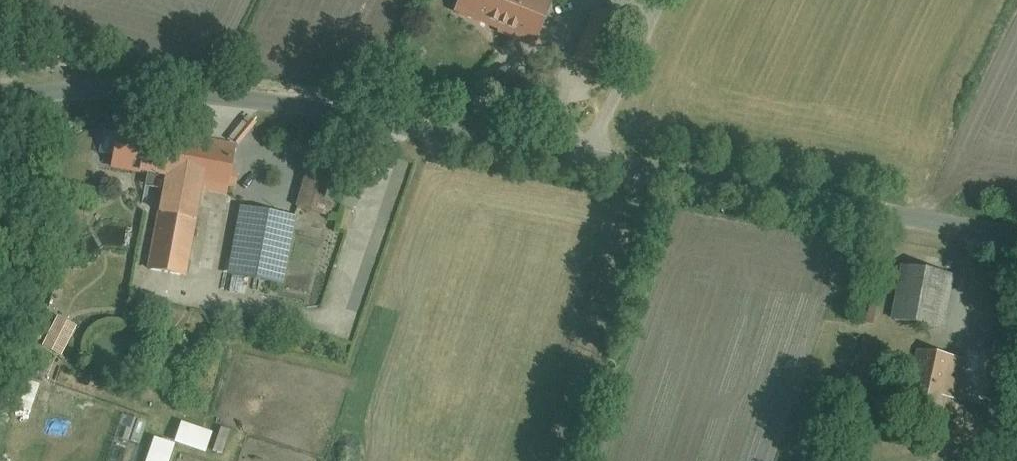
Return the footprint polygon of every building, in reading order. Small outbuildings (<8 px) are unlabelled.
[(537,0),(449,0),(445,10),(523,42),(540,2),(537,0)] [(220,202),(229,156),(116,133),(107,174),(157,184),(140,265),(179,273),(195,197),(220,202)] [(342,171),(309,162),(296,211),(329,220),(342,171)] [(294,225),(238,214),(226,272),(282,283),(294,225)] [(953,280),(904,269),(892,325),(941,335),(953,280)] [(954,414),(965,364),(920,355),(909,405),(954,414)]
